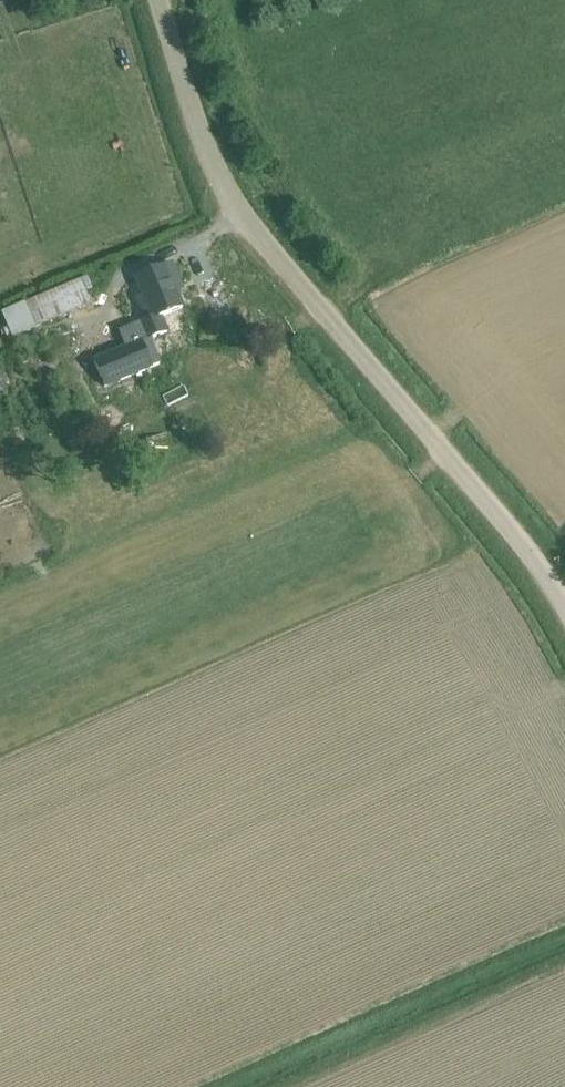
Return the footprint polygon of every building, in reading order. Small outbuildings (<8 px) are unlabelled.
[(171,265),(136,279),(147,304),(140,306),(147,321),(139,324),(140,326),(122,334),(128,348),(95,362),(105,387),(139,373),(158,364),(148,340),(167,332),(160,317),(182,308),(174,288),(180,285),(171,265)] [(48,295),(3,314),(13,337),(58,318),(48,295)]
